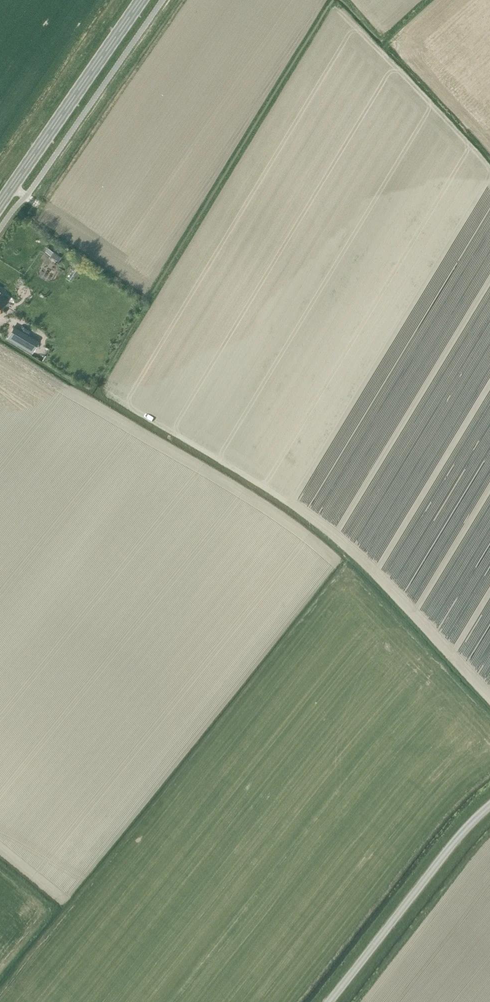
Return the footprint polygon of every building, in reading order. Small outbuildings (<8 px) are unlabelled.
[(53,251),(50,255),(57,260),(60,256),(53,251)] [(8,337),(33,351),(41,338),(16,323),(8,337)]
